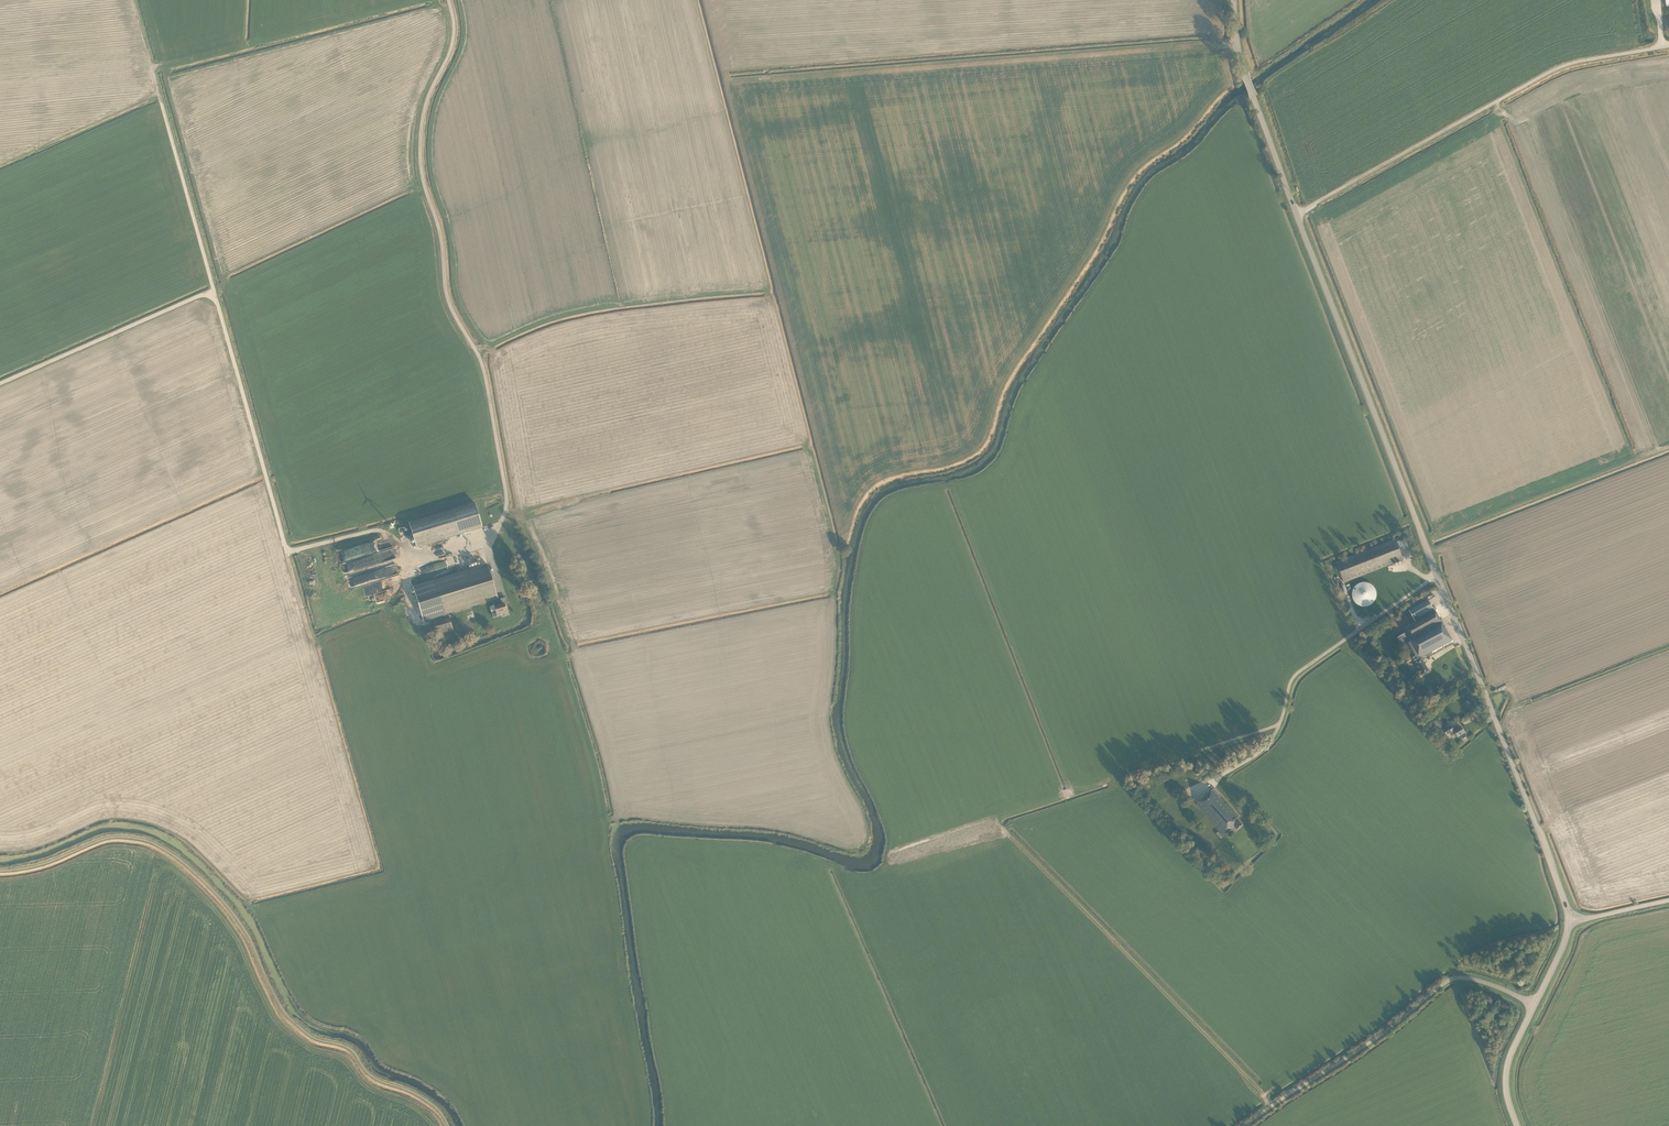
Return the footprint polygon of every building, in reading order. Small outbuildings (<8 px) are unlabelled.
[(482,527),(475,503),(409,523),(416,547),(482,527)] [(1344,583),(1403,560),(1395,539),(1336,562),(1344,583)] [(354,565),(352,560),(344,563),(347,573),(355,570),(354,565)] [(396,564),(350,576),(353,587),(399,575),(396,564)] [(498,598),(487,564),(453,575),(413,587),(424,621),(478,604),(478,605),(493,600),(495,606),(494,607),(495,611),(491,612),(493,618),(501,615),(501,613),(507,612),(504,604),(508,602),(506,597),(500,599),(499,598),(498,598)] [(1361,606),(1364,607),(1367,606),(1370,605),(1373,603),(1375,600),(1376,597),(1376,594),(1376,591),(1375,588),(1373,586),(1370,584),(1367,583),(1364,582),(1361,583),(1358,584),(1355,586),(1353,588),(1352,591),(1352,594),(1352,597),(1353,600),(1355,603),(1358,605),(1361,606)] [(1413,659),(1414,662),(1422,658),(1453,642),(1434,609),(1418,618),(1419,620),(1415,622),(1414,620),(1406,625),(1402,627),(1408,638),(1409,638),(1410,641),(1410,642),(1405,645),(1410,655),(1403,659),(1406,663),(1413,659)] [(452,630),(449,618),(433,623),(436,635),(452,630)] [(1372,638),(1367,641),(1371,646),(1376,643),(1372,638)] [(1422,659),(1422,658),(1414,662),(1415,663),(1419,670),(1416,672),(1415,673),(1417,677),(1418,677),(1422,675),(1429,671),(1422,659)] [(1454,731),(1452,728),(1451,726),(1443,730),(1446,735),(1451,733),(1452,735),(1455,733),(1457,737),(1461,735),(1462,737),(1466,735),(1464,733),(1465,733),(1461,726),(1454,731)] [(1237,829),(1242,825),(1218,798),(1221,795),(1215,788),(1196,804),(1197,804),(1224,835),(1234,826),(1237,829)]
